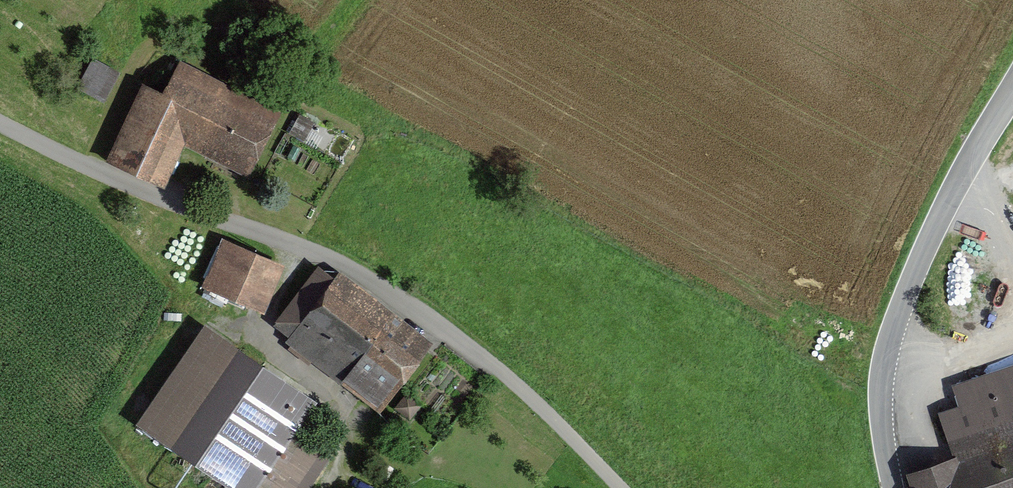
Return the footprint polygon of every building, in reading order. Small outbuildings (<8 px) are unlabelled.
[(102,100),(117,73),(93,60),(78,87),(102,100)] [(164,94),(146,86),(110,163),(161,186),(184,134),(244,164),(266,120),(175,73),(164,94)] [(268,259),(226,241),(206,287),(248,305),(268,259)] [(420,347),(320,270),(283,318),(300,331),(290,347),(309,362),(312,359),(368,401),(373,395),(380,401),(420,347)] [(203,330),(141,420),(240,487),(307,487),(328,457),(308,443),(304,448),(280,431),(301,397),(203,330)] [(955,389),(962,410),(942,416),(957,461),(908,478),(912,487),(1012,487),(1012,370),(955,389)]
